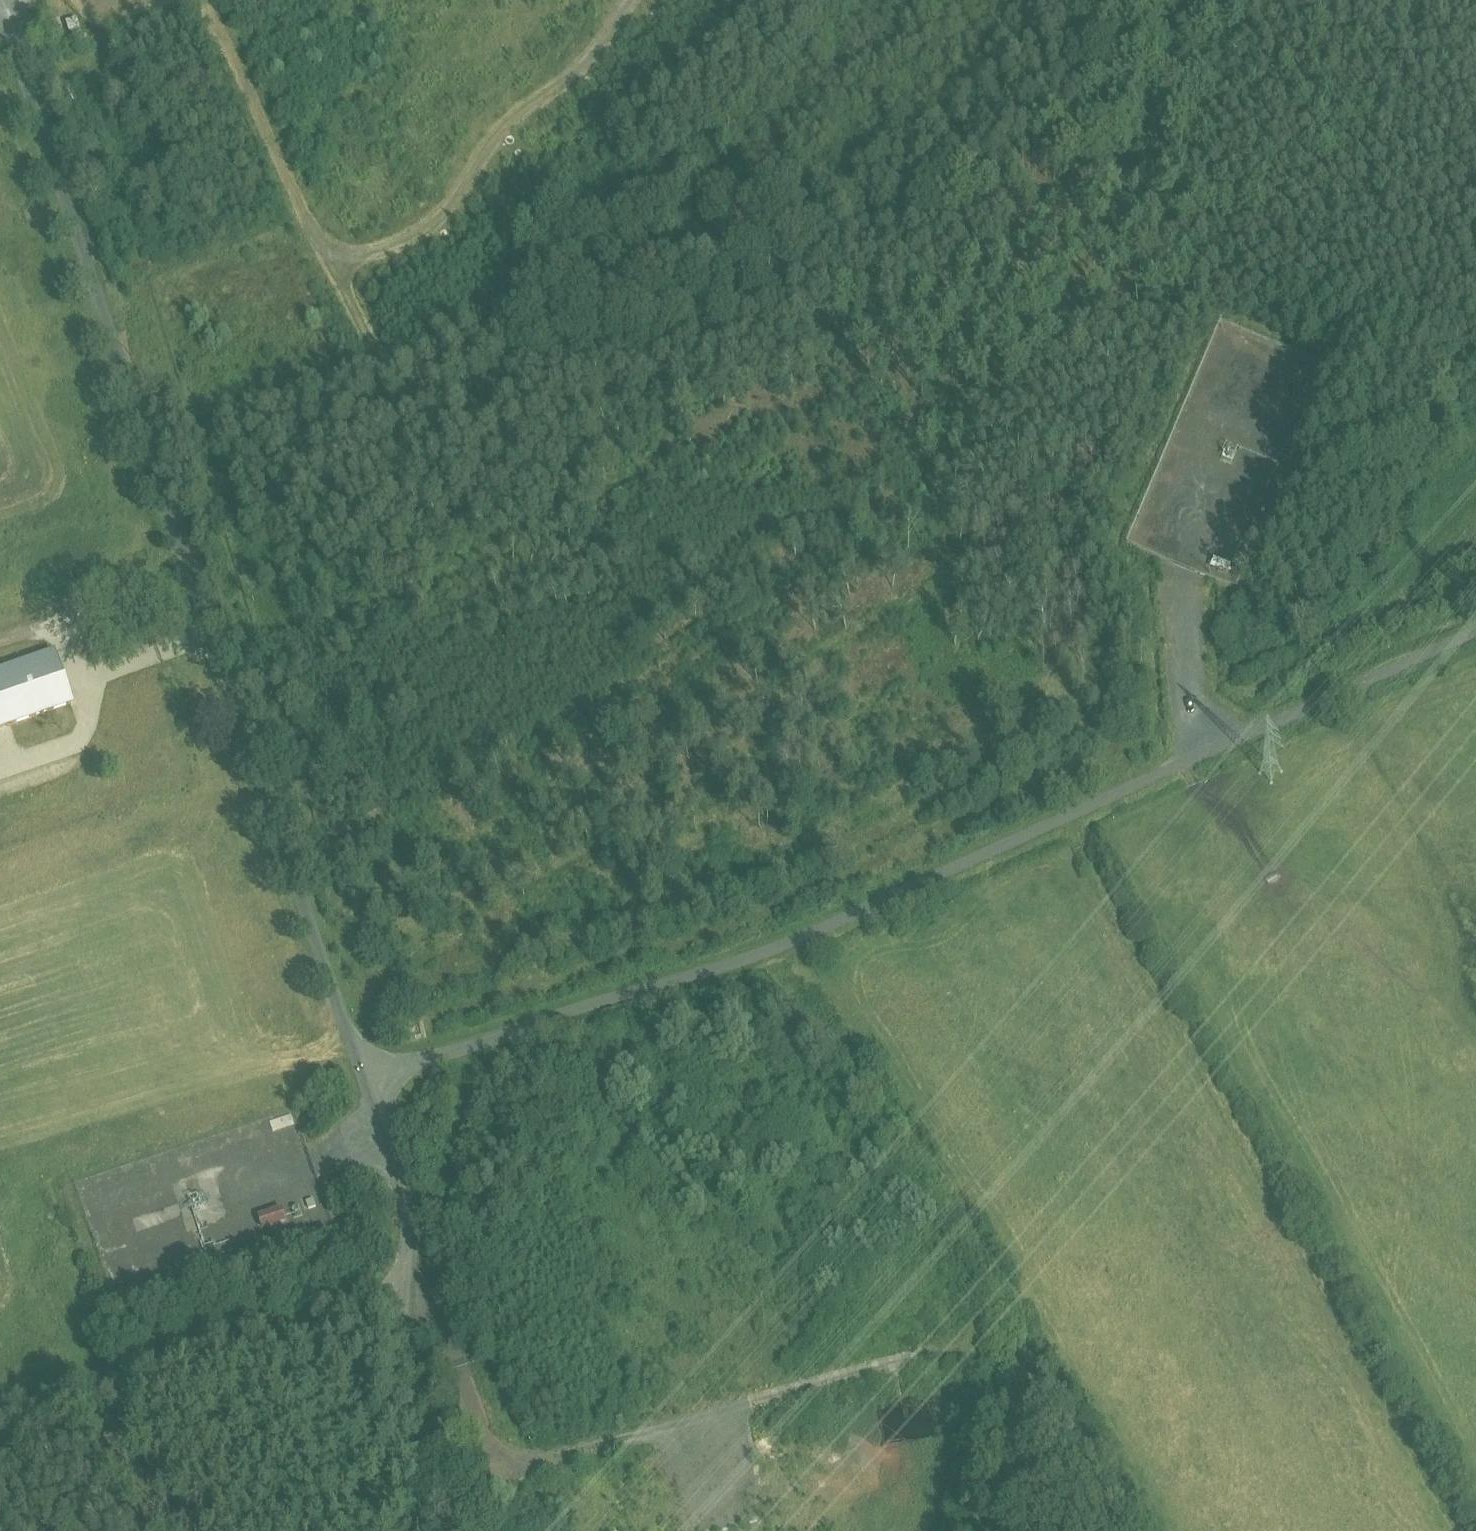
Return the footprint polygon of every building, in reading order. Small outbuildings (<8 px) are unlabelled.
[(0,671),(0,729),(72,704),(55,653),(0,671)] [(260,1229),(286,1222),(282,1206),(256,1213),(260,1229)]
